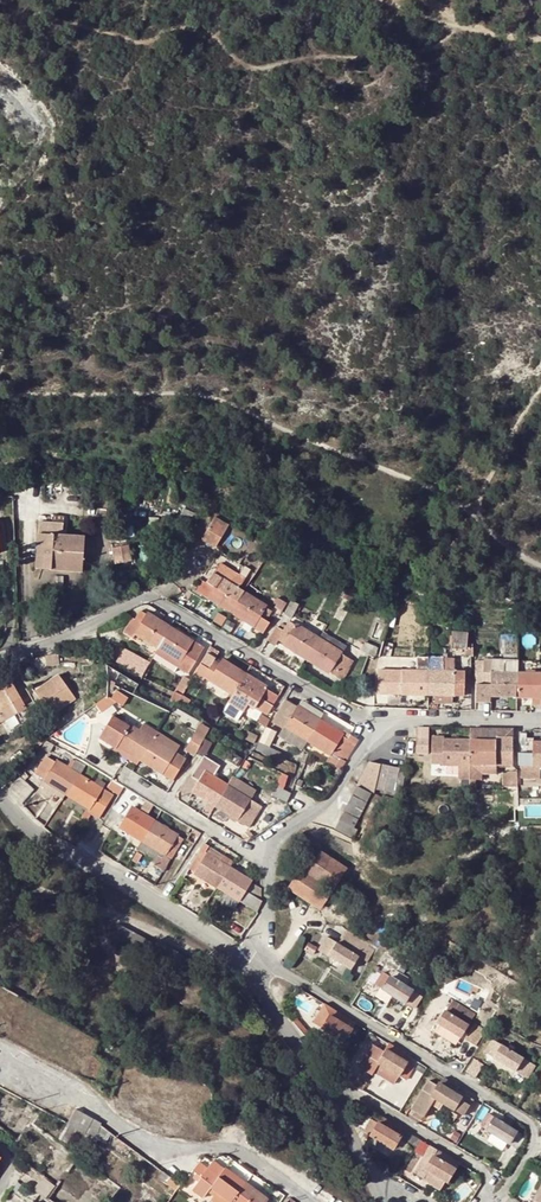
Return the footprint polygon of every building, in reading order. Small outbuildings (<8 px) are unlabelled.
[(211,543),(222,525),(211,519),(200,537),(211,543)] [(50,559),(50,563),(82,565),(84,536),(62,534),(63,523),(39,521),(37,558),(50,559)] [(213,545),(225,527),(222,525),(211,543),(213,545)] [(114,548),(116,562),(131,559),(128,545),(114,548)] [(37,558),(36,568),(81,570),(82,565),(50,563),(50,559),(37,558)] [(221,562),(207,583),(237,600),(243,591),(238,588),(250,569),(244,566),(239,574),(221,562)] [(193,584),(192,587),(230,611),(237,600),(207,583),(200,579),(196,586),(193,584)] [(243,591),(237,600),(266,619),(271,610),(265,607),(266,605),(243,591)] [(255,624),(261,628),(266,619),(237,600),(230,611),(254,626),(255,624)] [(297,604),(290,601),(284,613),(291,616),(297,604)] [(140,610),(134,619),(163,638),(170,626),(147,612),(146,614),(140,610)] [(163,638),(134,619),(131,617),(123,631),(132,636),(134,633),(135,632),(158,646),(163,638)] [(276,626),(267,639),(275,643),(278,639),(284,642),(283,644),(305,658),(318,637),(295,623),(294,625),(289,621),(283,630),(276,626)] [(204,647),(170,626),(163,638),(158,646),(154,653),(188,673),(204,647)] [(452,630),(452,647),(463,648),(465,648),(465,646),(465,631),(452,630)] [(322,631),(318,637),(340,651),(344,645),(322,631)] [(352,660),(341,653),(340,651),(318,637),(305,658),(329,673),(330,671),(342,679),(348,670),(346,669),(352,660)] [(507,640),(507,653),(517,653),(518,640),(507,640)] [(381,656),(389,657),(392,643),(383,642),(381,656)] [(376,653),(375,653),(377,649),(363,643),(359,652),(373,658),(376,653)] [(116,661),(142,676),(149,663),(150,662),(123,647),(116,661)] [(202,678),(204,675),(210,665),(212,660),(217,652),(209,647),(199,662),(195,673),(202,678)] [(463,695),(464,670),(453,670),(442,670),(442,656),(442,655),(428,655),(428,669),(428,694),(433,694),(452,695),(463,695)] [(453,670),(454,656),(442,656),(442,670),(453,670)] [(212,660),(210,665),(239,683),(245,673),(221,658),(218,664),(212,660)] [(483,659),(482,675),(475,675),(475,683),(517,684),(517,673),(517,660),(483,659)] [(210,665),(204,675),(233,693),(239,683),(210,665)] [(400,692),(400,694),(428,694),(428,669),(400,669),(400,671),(385,671),(385,695),(394,696),(396,692),(400,692)] [(245,673),(239,683),(272,703),(277,695),(267,689),(268,687),(245,673)] [(517,684),(540,685),(540,673),(517,673),(517,684)] [(189,680),(180,674),(171,690),(182,695),(182,694),(189,680)] [(5,686),(3,683),(13,678),(11,675),(0,680),(0,689),(5,686)] [(66,676),(51,684),(53,688),(42,694),(53,715),(79,702),(66,676)] [(21,717),(30,712),(13,678),(3,683),(5,686),(0,689),(0,720),(18,711),(21,717)] [(51,684),(49,682),(39,687),(42,694),(53,688),(51,684)] [(257,706),(267,712),(272,703),(239,683),(233,693),(229,700),(244,709),(248,703),(256,707),(257,706)] [(475,683),(475,700),(482,700),(482,696),(516,696),(517,684),(475,683)] [(517,684),(516,696),(530,697),(529,703),(540,704),(540,685),(517,684)] [(97,704),(102,711),(117,701),(123,705),(128,697),(118,690),(113,698),(107,697),(97,704)] [(187,707),(191,699),(182,694),(182,695),(178,702),(187,707)] [(451,703),(452,695),(433,694),(433,703),(451,703)] [(284,699),(279,708),(313,729),(319,719),(297,705),(295,707),(284,699)] [(281,723),(284,725),(307,739),(313,729),(279,708),(271,719),(280,725),(281,723)] [(265,725),(269,717),(264,714),(259,722),(265,725)] [(114,716),(100,736),(116,746),(118,744),(131,753),(128,758),(136,763),(139,758),(153,738),(157,731),(144,723),(140,730),(131,724),(130,726),(114,716)] [(202,742),(207,734),(211,725),(213,722),(202,717),(188,743),(198,749),(202,742)] [(350,752),(358,739),(350,734),(344,731),(342,733),(319,719),(313,729),(307,739),(330,753),(331,752),(342,759),(347,751),(350,752)] [(307,739),(284,725),(278,734),(302,748),(303,746),(307,739)] [(428,727),(416,727),(416,753),(428,753),(428,727)] [(470,727),(470,730),(487,731),(486,740),(497,740),(497,736),(513,737),(514,728),(470,727)] [(33,752),(45,740),(40,730),(25,743),(33,752)] [(486,740),(487,731),(470,730),(469,740),(468,762),(497,764),(497,761),(512,762),(513,737),(497,736),(497,740),(486,740)] [(526,737),(527,733),(520,733),(519,752),(540,752),(540,740),(533,740),(533,737),(526,737)] [(444,737),(432,737),(430,762),(458,762),(457,776),(468,776),(468,762),(469,740),(444,740),(444,737)] [(153,738),(139,758),(171,778),(185,758),(153,738)] [(202,742),(198,749),(203,752),(207,744),(202,742)] [(283,764),(286,758),(274,752),(271,759),(283,764)] [(540,765),(540,752),(519,752),(519,762),(520,762),(530,762),(533,762),(534,765),(539,765),(540,765)] [(45,778),(44,780),(67,794),(79,773),(84,765),(76,759),(71,768),(56,759),(55,761),(45,756),(41,764),(36,761),(31,769),(45,778)] [(212,763),(211,766),(201,760),(192,776),(221,794),(227,784),(233,776),(212,763)] [(371,792),(374,787),(393,791),(397,767),(370,762),(358,784),(371,792)] [(520,778),(540,777),(540,771),(539,765),(534,765),(533,762),(530,762),(529,766),(520,766),(520,778)] [(20,776),(10,789),(22,802),(34,788),(24,781),(28,777),(25,771),(25,770),(19,774),(20,776)] [(503,771),(504,786),(518,785),(517,770),(503,771)] [(98,817),(111,795),(101,789),(102,788),(79,773),(67,794),(85,806),(81,813),(80,815),(86,819),(90,812),(98,817)] [(221,794),(192,776),(189,774),(180,790),(190,795),(192,791),(207,799),(203,805),(211,810),(214,804),(221,794)] [(233,776),(227,784),(250,798),(255,789),(233,776)] [(117,795),(123,786),(111,778),(105,787),(108,789),(113,792),(117,795)] [(67,794),(44,780),(41,784),(64,798),(67,794)] [(282,789),(284,784),(279,781),(273,794),(286,800),(290,792),(282,789)] [(248,800),(250,798),(227,784),(221,794),(214,804),(249,825),(260,807),(248,800)] [(357,786),(354,792),(367,799),(370,793),(357,786)] [(354,792),(349,801),(363,808),(367,799),(354,792)] [(85,806),(67,794),(64,798),(62,802),(81,813),(85,806)] [(358,817),(363,808),(349,801),(345,809),(358,817)] [(125,804),(115,820),(120,823),(119,826),(142,840),(154,819),(131,805),(130,807),(125,804)] [(345,809),(340,817),(354,825),(358,817),(345,809)] [(335,827),(349,834),(354,825),(340,817),(335,827)] [(163,857),(158,854),(155,859),(153,864),(163,870),(183,837),(154,819),(142,840),(164,854),(163,857)] [(188,836),(187,839),(194,843),(200,832),(190,826),(186,834),(188,836)] [(209,836),(205,842),(210,845),(214,839),(209,836)] [(142,840),(136,848),(155,859),(158,854),(163,857),(164,854),(142,840)] [(195,871),(194,873),(195,873),(217,886),(230,866),(224,863),(228,857),(210,845),(205,842),(189,868),(195,871)] [(136,851),(132,858),(137,861),(141,854),(136,851)] [(307,871),(301,867),(288,887),(319,907),(345,867),(320,851),(307,871)] [(230,866),(217,886),(257,911),(257,910),(261,900),(261,888),(252,882),(253,880),(230,866)] [(190,880),(195,873),(194,873),(195,871),(189,868),(184,876),(190,880)] [(112,937),(121,942),(128,929),(120,925),(112,937)] [(121,942),(129,946),(136,934),(128,929),(121,942)] [(373,949),(368,946),(369,943),(346,929),(337,944),(327,937),(319,949),(350,968),(358,956),(367,962),(374,949),(373,949)] [(129,946),(137,951),(144,938),(136,934),(129,946)] [(152,943),(144,938),(137,951),(145,955),(152,943)] [(158,940),(151,952),(158,957),(165,945),(158,940)] [(316,947),(308,943),(305,949),(313,953),(316,947)] [(158,957),(167,962),(174,950),(165,945),(158,957)] [(167,962),(174,967),(182,954),(174,950),(167,962)] [(174,967),(182,972),(189,959),(182,954),(174,967)] [(198,964),(189,959),(182,972),(190,977),(198,964)] [(391,976),(384,972),(377,984),(414,1007),(421,995),(406,986),(410,980),(395,970),(391,976)] [(461,1037),(474,1013),(453,1000),(439,1023),(461,1037)] [(351,1028),(355,1022),(348,1018),(333,1009),(325,1005),(315,1023),(343,1040),(351,1028)] [(294,1014),(291,1017),(303,1032),(306,1029),(294,1014)] [(485,1030),(473,1024),(465,1038),(476,1045),(485,1030)] [(306,1029),(303,1032),(310,1042),(314,1039),(306,1029)] [(536,1067),(539,1062),(530,1056),(527,1061),(493,1039),(485,1051),(527,1077),(534,1066),(536,1067)] [(403,1052),(395,1047),(392,1053),(385,1049),(384,1050),(373,1044),(360,1066),(372,1074),(374,1069),(395,1082),(399,1074),(405,1078),(413,1066),(399,1058),(403,1052)] [(483,1064),(474,1059),(467,1071),(475,1076),(483,1064)] [(459,1087),(443,1077),(438,1085),(429,1080),(411,1109),(425,1117),(436,1097),(463,1114),(472,1099),(460,1091),(458,1093),(455,1092),(459,1087)] [(76,1130),(84,1113),(75,1109),(68,1121),(65,1126),(76,1130)] [(76,1130),(85,1134),(92,1117),(84,1113),(76,1130)] [(514,1121),(505,1116),(502,1122),(489,1113),(482,1125),(517,1147),(524,1135),(510,1127),(514,1121)] [(451,1124),(456,1117),(450,1114),(445,1121),(451,1124)] [(390,1153),(401,1159),(410,1143),(399,1138),(404,1130),(381,1116),(377,1122),(371,1119),(363,1130),(370,1135),(391,1149),(392,1150),(390,1153)] [(101,1122),(92,1117),(85,1134),(95,1138),(100,1124),(101,1122)] [(76,1130),(65,1126),(59,1139),(68,1144),(76,1130)] [(421,1141),(404,1130),(399,1138),(410,1143),(418,1148),(421,1141)] [(387,1155),(391,1149),(370,1135),(365,1142),(387,1155)] [(464,1167),(434,1148),(419,1175),(434,1183),(433,1185),(446,1192),(451,1184),(454,1185),(464,1167)] [(213,1159),(207,1168),(239,1191),(246,1182),(225,1166),(224,1168),(213,1159)] [(207,1168),(204,1165),(199,1162),(193,1169),(197,1172),(193,1177),(198,1181),(192,1188),(203,1196),(208,1190),(214,1195),(217,1192),(231,1201),(239,1191),(207,1168)] [(181,1183),(163,1170),(158,1177),(175,1190),(181,1183)] [(37,1182),(42,1176),(35,1171),(31,1177),(37,1182)] [(45,1198),(55,1185),(42,1176),(37,1182),(32,1189),(45,1198)] [(267,1200),(268,1199),(246,1182),(239,1191),(253,1201),(269,1201),(267,1200)] [(239,1191),(231,1201),(253,1201),(239,1191)]
